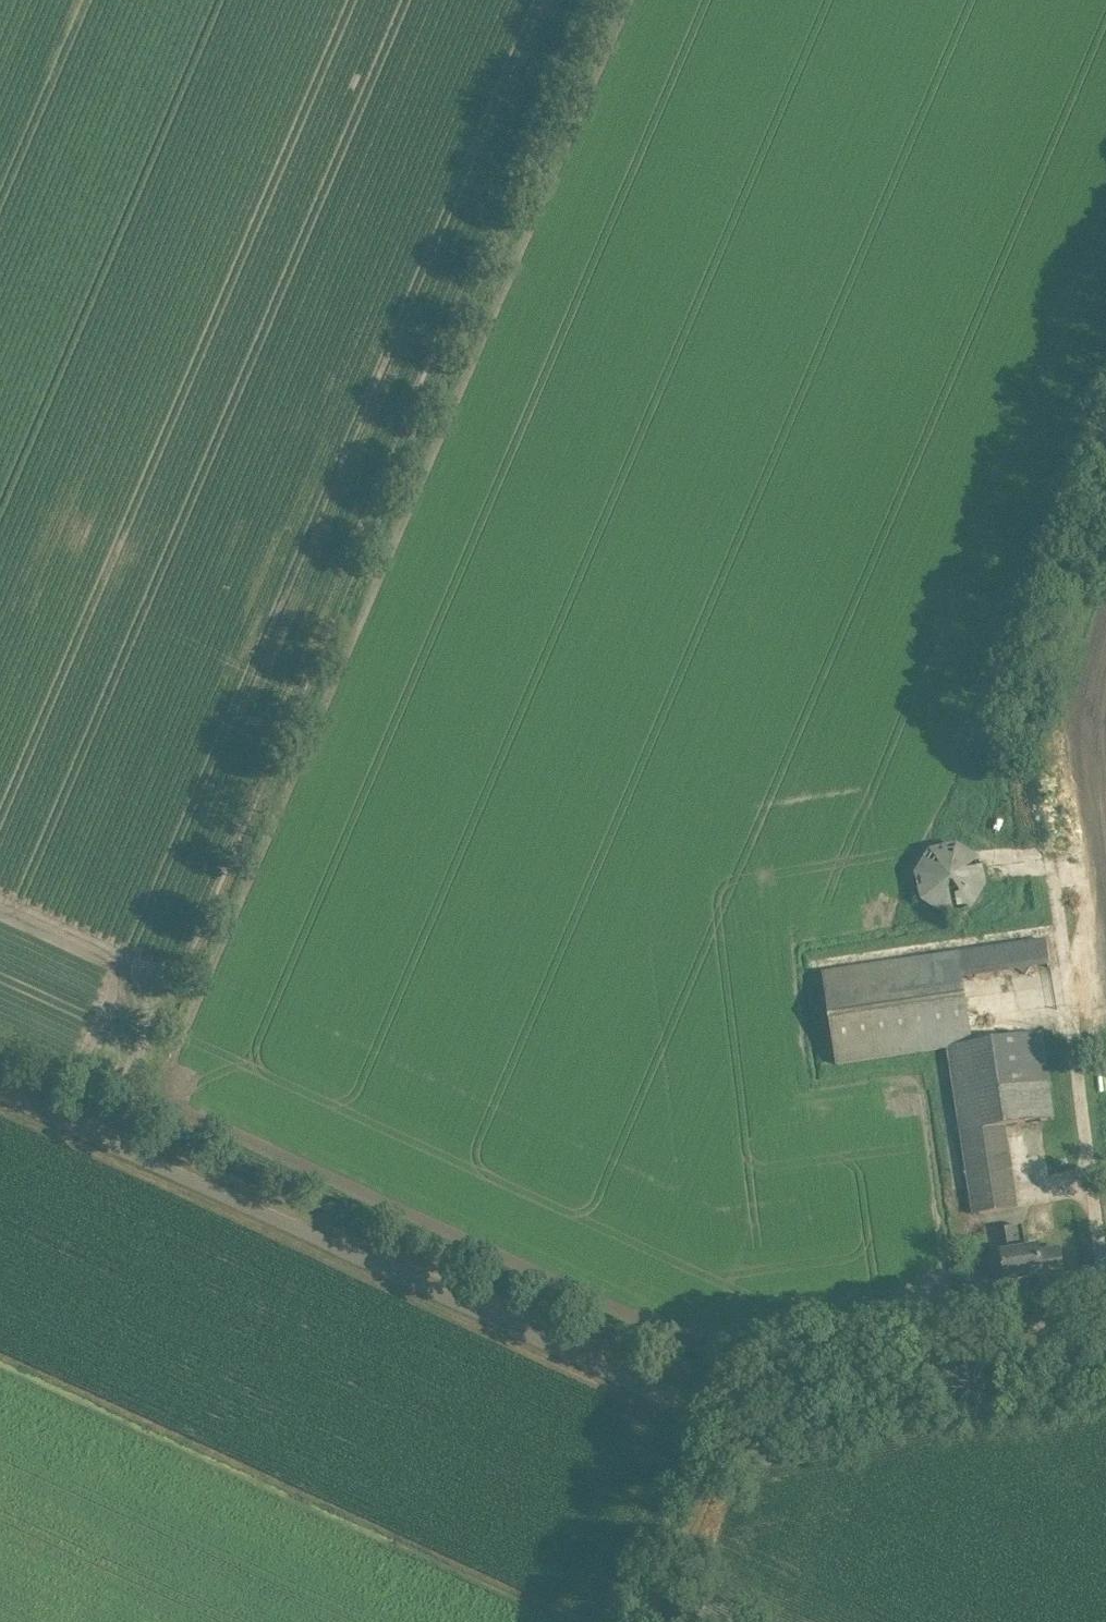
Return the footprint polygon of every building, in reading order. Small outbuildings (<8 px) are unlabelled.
[(983,861),(941,837),(909,892),(955,918),(964,903),(974,909),(988,885),(974,877),(983,861)] [(823,974),(837,1063),(972,1043),(961,979),(1049,966),(1045,940),(823,974)] [(1043,1033),(1013,1038),(948,1048),(974,1216),(1017,1209),(1005,1127),(1055,1120),(1043,1033)] [(1001,1255),(1002,1260),(1005,1281),(1038,1275),(1039,1280),(1064,1276),(1060,1250),(1039,1253),(1039,1249),(1026,1251),(1022,1228),(1005,1230),(1009,1253),(1001,1255)]
